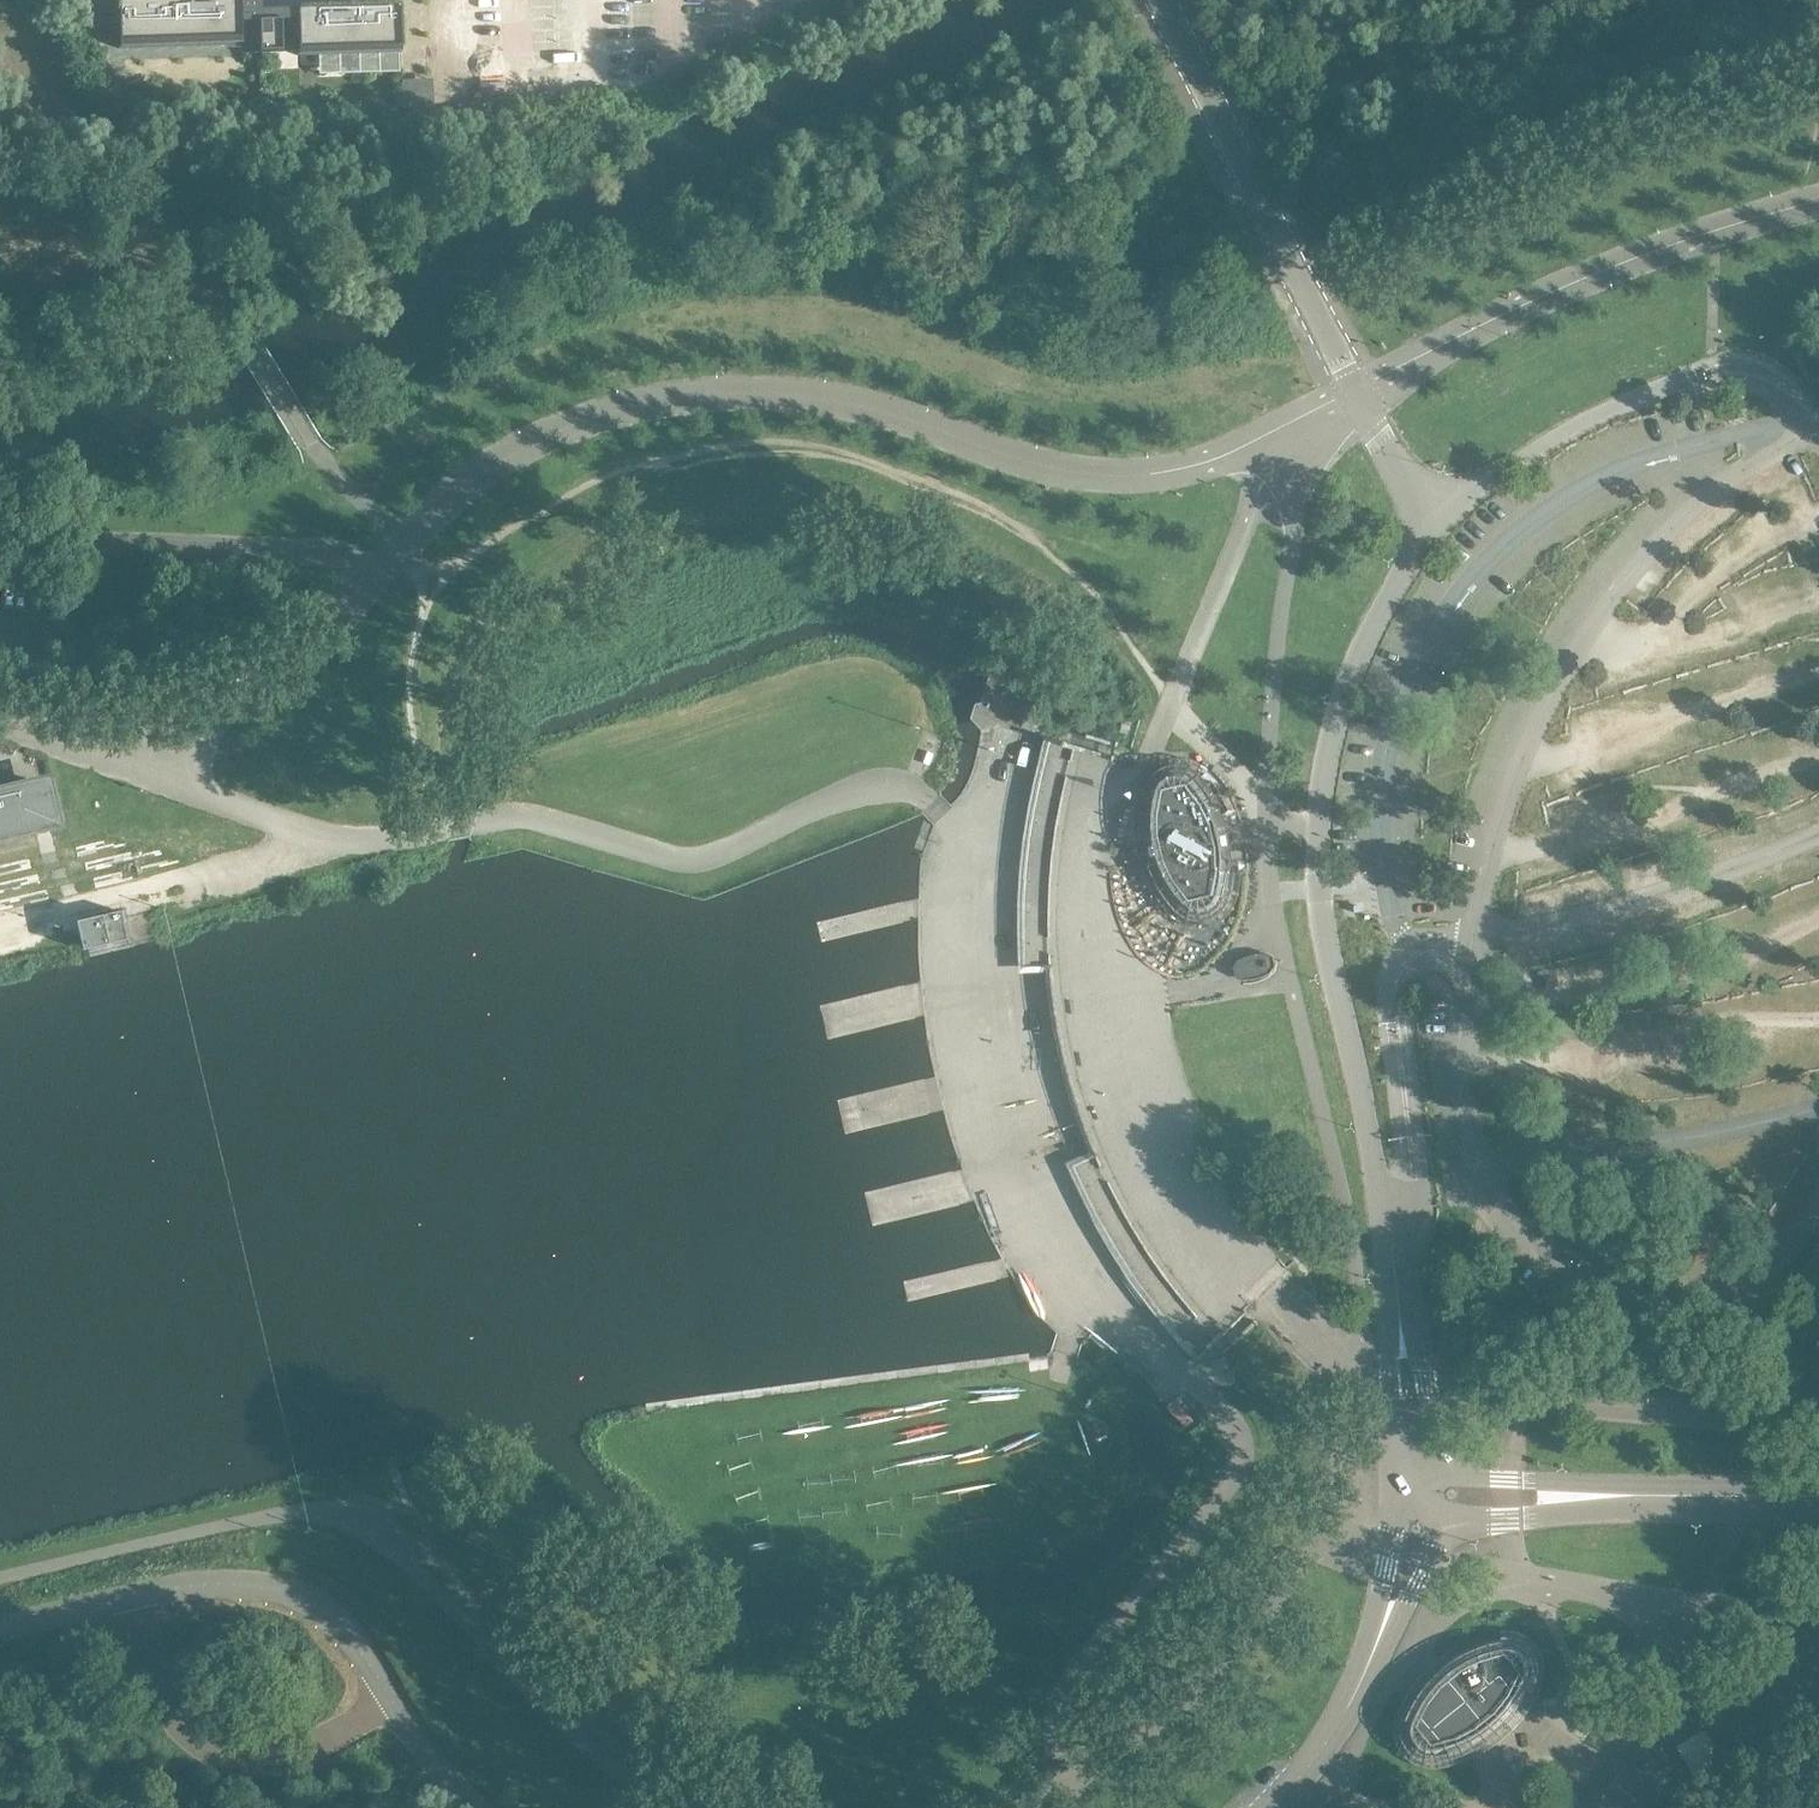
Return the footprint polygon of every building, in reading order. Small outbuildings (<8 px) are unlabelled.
[(265,0),(245,1),(126,5),(128,50),(246,46),(246,28),(262,27),(263,52),(301,51),(301,55),(400,52),(398,9),(285,12),(265,13),(265,0)] [(437,103),(436,76),(406,77),(407,104),(437,103)] [(1037,679),(993,666),(993,667),(996,668),(991,686),(989,686),(983,706),(978,708),(975,718),(983,726),(993,723),(994,719),(1021,728),(1020,732),(1021,732),(1037,679)] [(1002,812),(1015,755),(986,748),(973,806),(1002,812)] [(1231,871),(1231,861),(1231,859),(1230,847),(1227,832),(1224,821),(1219,810),(1213,799),(1206,788),(1198,779),(1201,776),(1190,769),(1177,766),(1164,768),(1154,776),(1148,788),(1144,802),(1143,815),(1142,827),(1144,842),(1148,841),(1153,862),(1148,864),(1155,879),(1161,891),(1168,901),(1177,912),(1188,919),(1200,922),(1213,919),(1224,910),(1230,899),(1233,886),(1235,872),(1231,871)] [(40,783),(0,793),(0,832),(28,825),(27,819),(48,814),(40,783)] [(128,940),(123,919),(121,911),(99,916),(99,917),(81,922),(87,950),(88,949),(128,940)] [(1241,959),(1234,967),(1236,975),(1244,980),(1258,979),(1271,974),(1276,967),(1273,958),(1265,954),(1252,954),(1241,959)] [(965,1061),(945,1083),(967,1102),(986,1081),(965,1061)] [(1188,1427),(1198,1419),(1179,1396),(1170,1405),(1188,1427)] [(1499,1735),(1509,1726),(1517,1716),(1525,1706),(1532,1693),(1538,1681),(1540,1668),(1536,1655),(1528,1644),(1516,1637),(1502,1636),(1488,1639),(1476,1644),(1464,1650),(1453,1656),(1442,1664),(1432,1673),(1423,1684),(1415,1694),(1408,1707),(1402,1719),(1401,1733),(1404,1746),(1412,1755),(1424,1762),(1438,1762),(1465,1757),(1488,1743),(1499,1735)] [(1677,1747),(1701,1783),(1730,1764),(1706,1728),(1677,1747)]
